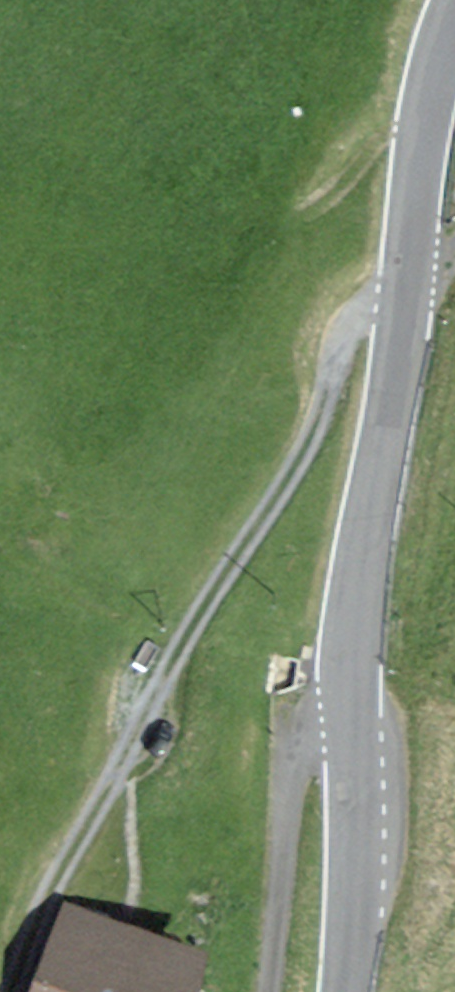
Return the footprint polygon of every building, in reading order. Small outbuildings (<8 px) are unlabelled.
[(72,913),(45,991),(185,991),(197,956),(72,913)]
